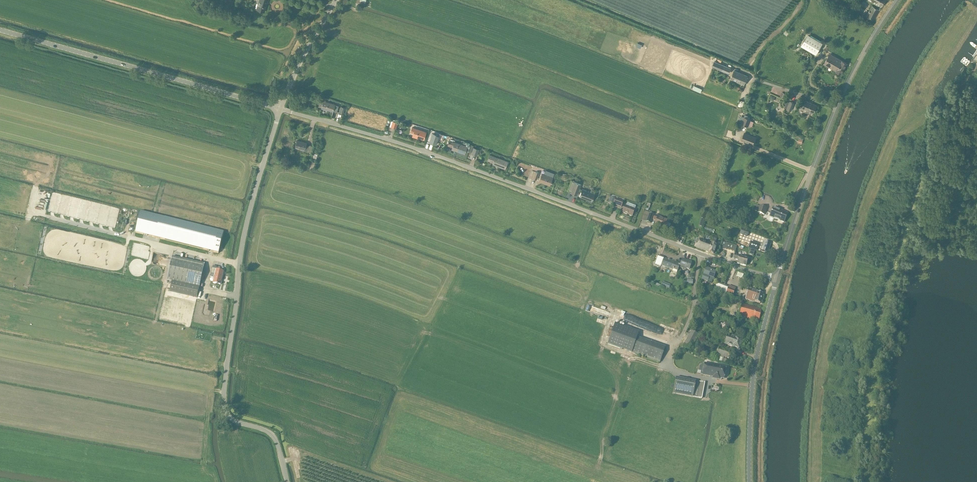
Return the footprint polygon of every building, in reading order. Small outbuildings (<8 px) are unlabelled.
[(256,2),(259,3),(257,9),(264,12),(268,0),(256,0),(256,2)] [(364,6),(366,0),(357,0),(357,2),(356,1),(356,3),(357,3),(355,9),(357,10),(359,4),(364,6)] [(874,22),(880,10),(872,5),(869,12),(867,11),(866,13),(864,14),(863,16),(863,17),(866,18),(874,22)] [(816,55),(823,43),(808,35),(801,46),(816,55)] [(841,74),(847,64),(830,54),(824,64),(836,71),(841,74)] [(729,74),(731,68),(714,61),(712,67),(729,74)] [(748,76),(734,71),(731,79),(744,85),(748,76)] [(337,111),(339,105),(335,104),(324,101),(322,108),(333,111),(333,110),(337,111)] [(787,101),(785,108),(787,109),(790,110),(791,109),(794,103),(790,101),(790,102),(787,101)] [(801,104),(799,107),(802,109),(803,107),(806,109),(805,112),(811,115),(812,111),(814,112),(817,105),(805,101),(803,105),(801,104)] [(374,115),(361,111),(359,119),(372,123),(372,121),(376,122),(378,117),(374,115)] [(744,117),(741,124),(748,126),(751,120),(744,117)] [(426,132),(412,127),(411,131),(414,132),(412,136),(417,137),(424,139),(426,132)] [(432,133),(429,142),(436,145),(439,135),(432,133)] [(753,145),(756,138),(744,133),(741,140),(753,145)] [(308,151),(309,146),(306,145),(307,143),(297,140),(295,147),(305,149),(305,151),(308,151)] [(455,142),(450,140),(447,146),(452,148),(452,149),(465,153),(467,146),(455,142)] [(490,154),(488,158),(489,159),(489,160),(489,161),(490,161),(493,163),(493,164),(493,163),(498,165),(498,166),(505,168),(508,161),(490,154)] [(550,185),(552,178),(542,174),(539,181),(541,182),(541,181),(543,182),(542,182),(550,185)] [(577,195),(581,184),(574,182),(570,192),(577,195)] [(592,201),(594,194),(582,189),(579,196),(592,201)] [(613,204),(621,207),(623,202),(615,199),(614,202),(613,204)] [(635,206),(629,203),(627,203),(626,206),(624,205),(622,212),(632,216),(635,206)] [(755,208),(754,210),(757,212),(764,215),(767,208),(760,205),(760,206),(756,205),(755,208)] [(784,222),(787,213),(773,208),(770,216),(784,222)] [(141,211),(135,233),(219,253),(224,231),(141,211)] [(665,218),(655,215),(653,219),(656,220),(654,224),(665,228),(668,229),(670,224),(667,223),(668,222),(664,220),(665,218)] [(702,239),(700,239),(698,244),(696,243),(695,247),(713,254),(717,245),(704,240),(704,238),(702,238),(702,239)] [(735,252),(737,246),(723,242),(722,245),(721,248),(735,252)] [(756,250),(758,245),(750,242),(748,248),(756,250)] [(767,253),(770,244),(763,242),(760,251),(767,253)] [(148,250),(150,248),(146,245),(138,255),(141,257),(140,259),(144,262),(152,253),(148,250)] [(746,266),(748,258),(734,254),(733,258),(738,260),(737,263),(746,266)] [(172,256),(167,278),(172,279),(170,289),(170,291),(198,297),(200,287),(205,264),(177,257),(172,256)] [(658,256),(655,264),(660,266),(661,265),(670,268),(672,269),(673,269),(678,271),(679,267),(685,269),(686,268),(689,269),(691,262),(682,259),(680,264),(658,256)] [(221,284),(224,271),(220,270),(221,267),(213,265),(210,277),(214,278),(213,282),(221,284)] [(706,267),(701,279),(707,281),(711,283),(713,278),(716,271),(706,267)] [(722,292),(724,287),(720,285),(720,283),(716,281),(713,288),(722,292)] [(734,291),(724,287),(722,292),(726,293),(726,292),(732,295),(734,291)] [(760,303),(762,293),(748,289),(745,299),(760,303)] [(758,320),(761,310),(756,308),(741,304),(738,316),(753,319),(758,320)] [(640,324),(641,320),(625,315),(624,319),(640,324)] [(664,347),(636,337),(638,332),(615,323),(608,344),(659,362),(664,347)] [(738,349),(741,339),(727,334),(707,324),(703,333),(724,344),(738,349)] [(691,330),(683,346),(690,350),(698,334),(691,330)] [(727,363),(731,351),(719,347),(715,360),(727,363)] [(700,366),(699,370),(702,371),(702,375),(712,376),(712,378),(720,379),(720,378),(724,378),(724,375),(726,375),(726,371),(725,371),(726,367),(704,363),(703,366),(700,366)] [(701,398),(705,382),(699,381),(698,387),(694,386),(695,381),(676,377),(672,392),(692,397),(696,397),(701,398)]
